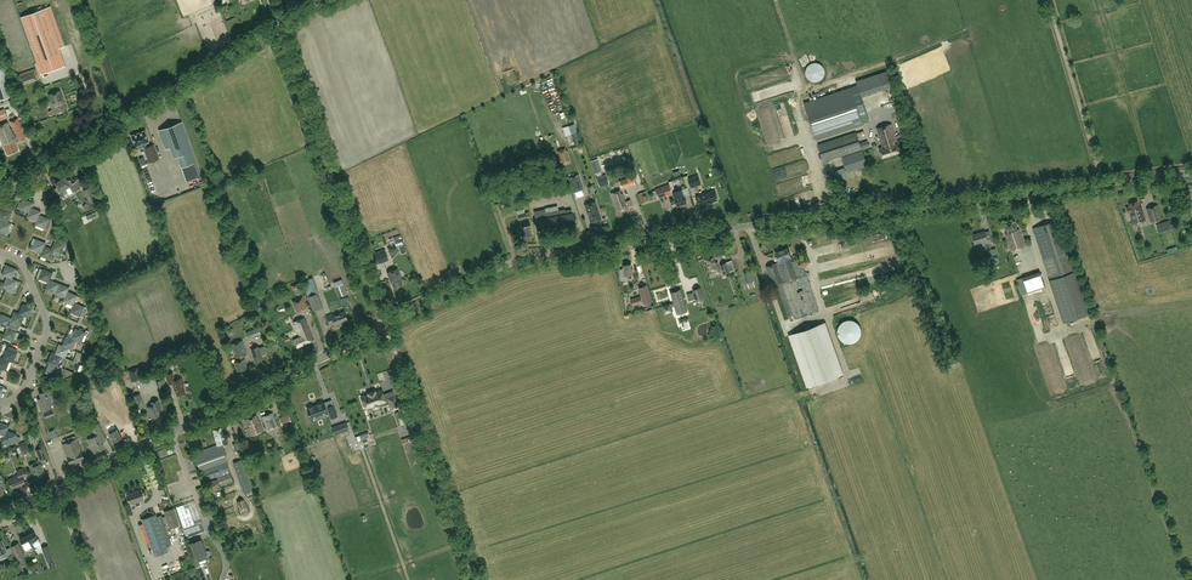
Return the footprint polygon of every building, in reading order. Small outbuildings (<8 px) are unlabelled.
[(50,6),(20,17),(37,63),(61,54),(59,48),(65,46),(50,6)] [(61,54),(37,63),(41,74),(65,65),(61,54)] [(0,67),(0,100),(13,96),(3,66),(0,67)] [(39,78),(35,68),(18,74),(22,84),(39,78)] [(890,71),(878,74),(851,83),(856,98),(895,86),(890,71)] [(859,111),(855,99),(851,88),(805,104),(816,138),(869,121),(865,109),(859,111)] [(61,90),(48,95),(55,115),(68,110),(64,99),(61,90)] [(0,126),(0,137),(7,155),(18,150),(15,142),(26,138),(18,118),(9,122),(15,136),(13,137),(7,123),(0,126)] [(177,156),(187,181),(202,176),(182,122),(159,131),(166,149),(170,147),(174,157),(177,156)] [(891,124),(884,126),(877,128),(883,147),(879,148),(882,158),(900,152),(891,124)] [(136,146),(137,148),(148,144),(148,142),(149,141),(145,131),(131,135),(135,146),(136,146)] [(856,133),(818,144),(823,161),(869,147),(867,141),(859,143),(856,133)] [(159,159),(154,145),(144,148),(149,163),(159,159)] [(558,151),(563,166),(570,163),(565,148),(558,151)] [(862,151),(842,157),(846,172),(867,166),(862,151)] [(578,175),(569,179),(574,193),(583,189),(578,175)] [(599,187),(609,183),(606,175),(596,178),(599,187)] [(60,180),(66,188),(69,186),(73,193),(80,188),(76,181),(73,184),(69,178),(67,180),(65,177),(64,178),(63,177),(62,176),(60,178),(60,179),(61,180),(60,180)] [(700,184),(697,176),(688,179),(691,187),(700,184)] [(621,189),(631,186),(628,178),(619,181),(621,189)] [(66,188),(60,180),(55,183),(57,186),(54,188),(60,196),(63,194),(61,191),(66,188)] [(671,185),(655,190),(658,197),(673,192),(671,185)] [(93,195),(89,187),(83,191),(87,198),(90,205),(96,202),(93,195)] [(675,198),(670,200),(672,204),(676,203),(677,206),(686,203),(684,195),(682,190),(673,193),(675,198)] [(705,192),(695,196),(697,204),(703,202),(704,205),(710,203),(710,202),(717,200),(714,190),(705,193),(705,192)] [(622,194),(618,195),(617,191),(611,193),(617,212),(627,208),(627,207),(629,206),(629,207),(632,206),(630,200),(625,202),(622,194)] [(66,210),(64,206),(65,206),(60,196),(55,199),(59,207),(57,208),(60,213),(66,210)] [(23,199),(22,202),(19,201),(17,207),(19,208),(19,209),(29,213),(33,203),(23,199)] [(1139,206),(1138,201),(1129,204),(1130,207),(1126,208),(1128,213),(1130,213),(1134,224),(1146,220),(1141,205),(1139,206)] [(601,219),(595,202),(585,205),(590,223),(601,219)] [(33,203),(29,213),(27,217),(36,221),(40,211),(31,207),(33,203)] [(1157,205),(1155,205),(1147,208),(1151,222),(1162,219),(1157,205)] [(0,213),(0,219),(11,224),(11,223),(8,222),(13,210),(3,206),(2,209),(2,208),(0,213)] [(525,213),(525,214),(523,209),(516,211),(518,215),(517,215),(519,220),(526,218),(525,213)] [(534,212),(537,230),(574,223),(571,209),(565,211),(565,209),(546,213),(545,209),(534,212)] [(36,221),(35,225),(47,230),(50,224),(47,223),(49,219),(39,215),(41,211),(40,211),(36,221)] [(2,231),(6,233),(7,233),(11,224),(0,219),(1,220),(0,222),(0,231),(2,231)] [(1170,220),(1155,225),(1158,232),(1173,227),(1170,220)] [(1089,314),(1068,251),(1058,221),(1033,229),(1064,322),(1089,314)] [(1015,222),(1004,225),(1007,234),(1006,234),(1011,251),(1015,249),(1024,246),(1019,230),(1017,230),(1015,222)] [(530,223),(519,226),(521,236),(525,235),(525,236),(532,234),(531,228),(530,223)] [(985,231),(972,235),(974,244),(983,241),(984,243),(988,242),(987,240),(992,239),(990,234),(986,235),(985,232),(985,231)] [(31,244),(33,245),(31,249),(41,253),(44,246),(46,243),(33,238),(31,244)] [(56,239),(52,249),(62,253),(66,243),(56,239)] [(834,244),(835,253),(849,253),(849,244),(834,244)] [(44,246),(41,253),(40,256),(50,260),(50,259),(52,256),(54,250),(62,253),(52,249),(44,246)] [(777,285),(790,321),(819,311),(803,267),(805,268),(809,263),(807,257),(801,256),(798,259),(793,261),(792,257),(791,257),(788,248),(775,252),(779,262),(767,267),(774,286),(777,285)] [(384,250),(372,255),(376,265),(388,260),(384,250)] [(707,264),(705,265),(708,271),(709,271),(709,272),(713,270),(714,274),(722,271),(718,262),(717,263),(714,257),(706,260),(707,264)] [(664,279),(660,262),(647,265),(651,282),(664,279)] [(727,263),(720,265),(723,274),(730,272),(727,263)] [(631,264),(623,265),(624,275),(628,275),(628,279),(632,279),(632,275),(632,274),(633,274),(633,269),(631,269),(631,264)] [(6,265),(2,275),(7,277),(12,279),(16,269),(6,265)] [(45,290),(52,273),(43,269),(42,269),(40,268),(36,277),(39,278),(38,279),(48,283),(45,290)] [(401,277),(397,268),(387,272),(390,280),(391,280),(394,287),(403,284),(400,278),(401,277)] [(1027,293),(1045,287),(1040,272),(1022,277),(1027,293)] [(52,273),(45,290),(55,294),(59,284),(50,280),(53,273),(52,273)] [(834,283),(835,287),(846,285),(843,276),(822,282),(824,290),(831,288),(830,284),(834,283)] [(4,283),(3,287),(7,288),(13,291),(13,290),(17,281),(12,279),(7,277),(4,283)] [(347,295),(343,284),(344,284),(342,279),(335,282),(337,287),(338,286),(342,297),(347,295)] [(69,288),(59,284),(55,294),(65,298),(63,301),(63,302),(69,288)] [(641,296),(635,298),(637,304),(643,302),(642,302),(643,301),(644,304),(652,302),(647,285),(639,288),(641,296),(641,297),(641,296)] [(69,288),(63,302),(73,305),(70,312),(70,313),(73,305),(74,303),(77,295),(67,292),(69,288)] [(700,288),(693,290),(697,301),(703,298),(700,288)] [(670,304),(663,306),(665,313),(672,311),(671,306),(675,305),(676,310),(686,307),(681,290),(671,293),(674,303),(670,304)] [(312,295),(308,297),(311,304),(313,310),(322,307),(317,293),(312,295)] [(858,309),(875,303),(872,294),(855,300),(858,309)] [(86,308),(84,307),(74,303),(77,296),(77,295),(74,303),(73,305),(70,313),(80,317),(80,316),(83,317),(87,309),(86,308)] [(292,301),(296,312),(307,308),(303,297),(292,301)] [(14,312),(29,318),(33,308),(23,304),(19,314),(14,312)] [(332,314),(326,316),(329,324),(334,322),(335,326),(339,324),(339,323),(347,320),(344,311),(333,316),(332,314)] [(14,312),(12,318),(10,322),(20,326),(24,316),(29,318),(14,312)] [(0,318),(0,319),(0,325),(6,328),(7,328),(8,328),(10,322),(12,318),(2,314),(0,314),(0,318)] [(300,337),(293,340),(297,347),(313,340),(304,318),(294,322),(300,337)] [(824,323),(790,335),(808,386),(843,374),(824,323)] [(6,328),(3,338),(12,342),(15,335),(17,336),(19,333),(16,332),(17,332),(8,328),(7,328),(6,328)] [(66,336),(72,338),(76,340),(81,342),(85,334),(85,332),(75,328),(72,338),(66,336)] [(233,328),(226,330),(228,336),(234,334),(233,328)] [(258,328),(245,333),(247,339),(260,334),(258,328)] [(72,338),(66,336),(62,346),(59,344),(72,350),(76,340),(81,342),(76,340),(72,338)] [(239,361),(237,361),(235,362),(238,371),(247,368),(244,359),(243,356),(247,355),(242,341),(231,344),(236,358),(238,358),(239,361)] [(72,350),(59,344),(55,354),(51,352),(51,353),(65,358),(69,348),(72,350)] [(265,346),(259,348),(258,346),(251,349),(255,361),(262,358),(261,356),(267,353),(265,346)] [(13,362),(17,352),(7,348),(3,358),(0,357),(3,358),(10,361),(13,362)] [(65,358),(51,353),(47,362),(59,367),(57,366),(61,357),(63,357),(65,358)] [(0,357),(0,368),(6,371),(10,361),(13,362),(10,361),(3,358),(0,357)] [(59,367),(47,362),(49,363),(45,373),(48,374),(51,375),(55,377),(59,367)] [(128,370),(132,381),(142,378),(138,367),(128,370)] [(173,383),(174,386),(173,386),(175,391),(177,396),(185,393),(183,388),(184,388),(183,384),(184,383),(182,378),(175,380),(173,373),(165,375),(169,385),(173,383)] [(117,411),(123,409),(115,383),(110,385),(117,411)] [(103,400),(110,399),(108,387),(101,388),(103,400)] [(42,401),(39,402),(42,412),(51,408),(50,404),(54,403),(50,390),(39,393),(42,401)] [(363,399),(361,399),(363,406),(365,405),(366,408),(372,406),(373,409),(380,406),(379,404),(388,401),(389,404),(391,410),(399,407),(395,395),(387,397),(387,395),(384,396),(383,394),(381,390),(375,392),(375,390),(368,393),(368,394),(362,396),(363,399)] [(139,394),(133,396),(136,405),(142,403),(139,394)] [(152,405),(147,407),(151,419),(160,416),(157,410),(161,408),(158,400),(151,402),(152,405)] [(327,413),(327,412),(328,411),(331,418),(337,416),(333,405),(325,408),(323,402),(307,408),(310,418),(310,419),(316,417),(321,415),(327,413)] [(262,417),(267,430),(277,426),(272,413),(262,417)] [(402,427),(407,425),(403,413),(398,414),(402,427)] [(256,415),(245,420),(249,429),(248,429),(251,436),(263,431),(258,420),(256,415)] [(290,421),(288,415),(280,419),(282,425),(290,421)] [(4,436),(7,431),(9,426),(0,423),(0,434),(4,436)] [(113,423),(106,427),(109,431),(108,432),(111,437),(110,438),(111,442),(112,444),(117,441),(116,440),(117,440),(121,438),(116,428),(113,423)] [(338,433),(345,431),(349,430),(346,423),(332,428),(335,435),(338,433)] [(94,436),(88,439),(94,453),(104,448),(101,442),(98,437),(103,434),(98,425),(91,429),(94,436)] [(220,486),(233,481),(224,455),(226,454),(222,444),(227,442),(222,427),(213,430),(214,435),(217,445),(194,453),(200,471),(202,470),(206,482),(209,490),(210,493),(218,490),(218,487),(220,486)] [(87,439),(83,428),(78,430),(79,433),(82,441),(87,439)] [(367,430),(355,434),(357,440),(372,436),(370,431),(368,432),(367,430)] [(7,431),(4,436),(2,440),(13,444),(13,443),(17,444),(20,437),(16,435),(17,434),(7,431)] [(63,440),(64,443),(63,444),(67,457),(70,464),(73,463),(74,464),(76,463),(75,462),(84,459),(81,452),(76,439),(75,436),(68,438),(63,440)] [(30,450),(26,442),(19,445),(23,453),(30,450)] [(44,447),(36,450),(40,461),(48,457),(44,447)] [(233,463),(245,494),(254,491),(242,459),(233,463)] [(43,471),(40,464),(36,465),(35,463),(29,465),(33,475),(35,479),(36,479),(44,476),(44,475),(45,475),(43,471)] [(14,477),(8,480),(12,488),(19,485),(20,486),(25,483),(23,478),(27,476),(23,468),(16,471),(18,475),(14,477)] [(135,492),(126,495),(130,504),(143,499),(140,489),(134,491),(135,492)] [(240,511),(241,513),(248,511),(247,509),(244,499),(237,502),(240,511)] [(195,501),(186,504),(176,507),(183,528),(202,521),(195,501)] [(173,508),(164,512),(170,529),(179,525),(173,508)] [(155,515),(142,519),(154,556),(168,551),(166,546),(163,537),(156,515),(155,515)] [(236,518),(238,526),(249,523),(247,515),(236,518)] [(199,533),(195,524),(183,528),(187,537),(199,533)] [(29,534),(26,535),(31,545),(33,549),(36,548),(35,546),(40,543),(38,539),(37,539),(33,532),(32,532),(32,531),(29,533),(29,534)] [(20,539),(25,549),(29,546),(31,550),(33,549),(31,545),(26,535),(23,537),(23,535),(20,537),(20,538),(20,539)] [(2,553),(4,558),(9,556),(7,551),(2,540),(0,541),(0,554),(2,553)] [(200,540),(191,543),(197,559),(198,559),(199,560),(205,558),(205,557),(206,556),(204,551),(206,551),(204,546),(203,543),(201,544),(200,540)] [(24,556),(18,543),(11,546),(18,559),(24,556)] [(49,550),(43,552),(47,562),(53,559),(49,550)] [(18,559),(16,560),(16,561),(19,567),(22,566),(27,563),(24,556),(18,559)] [(44,570),(39,561),(34,564),(38,570),(36,571),(37,574),(44,570)]
